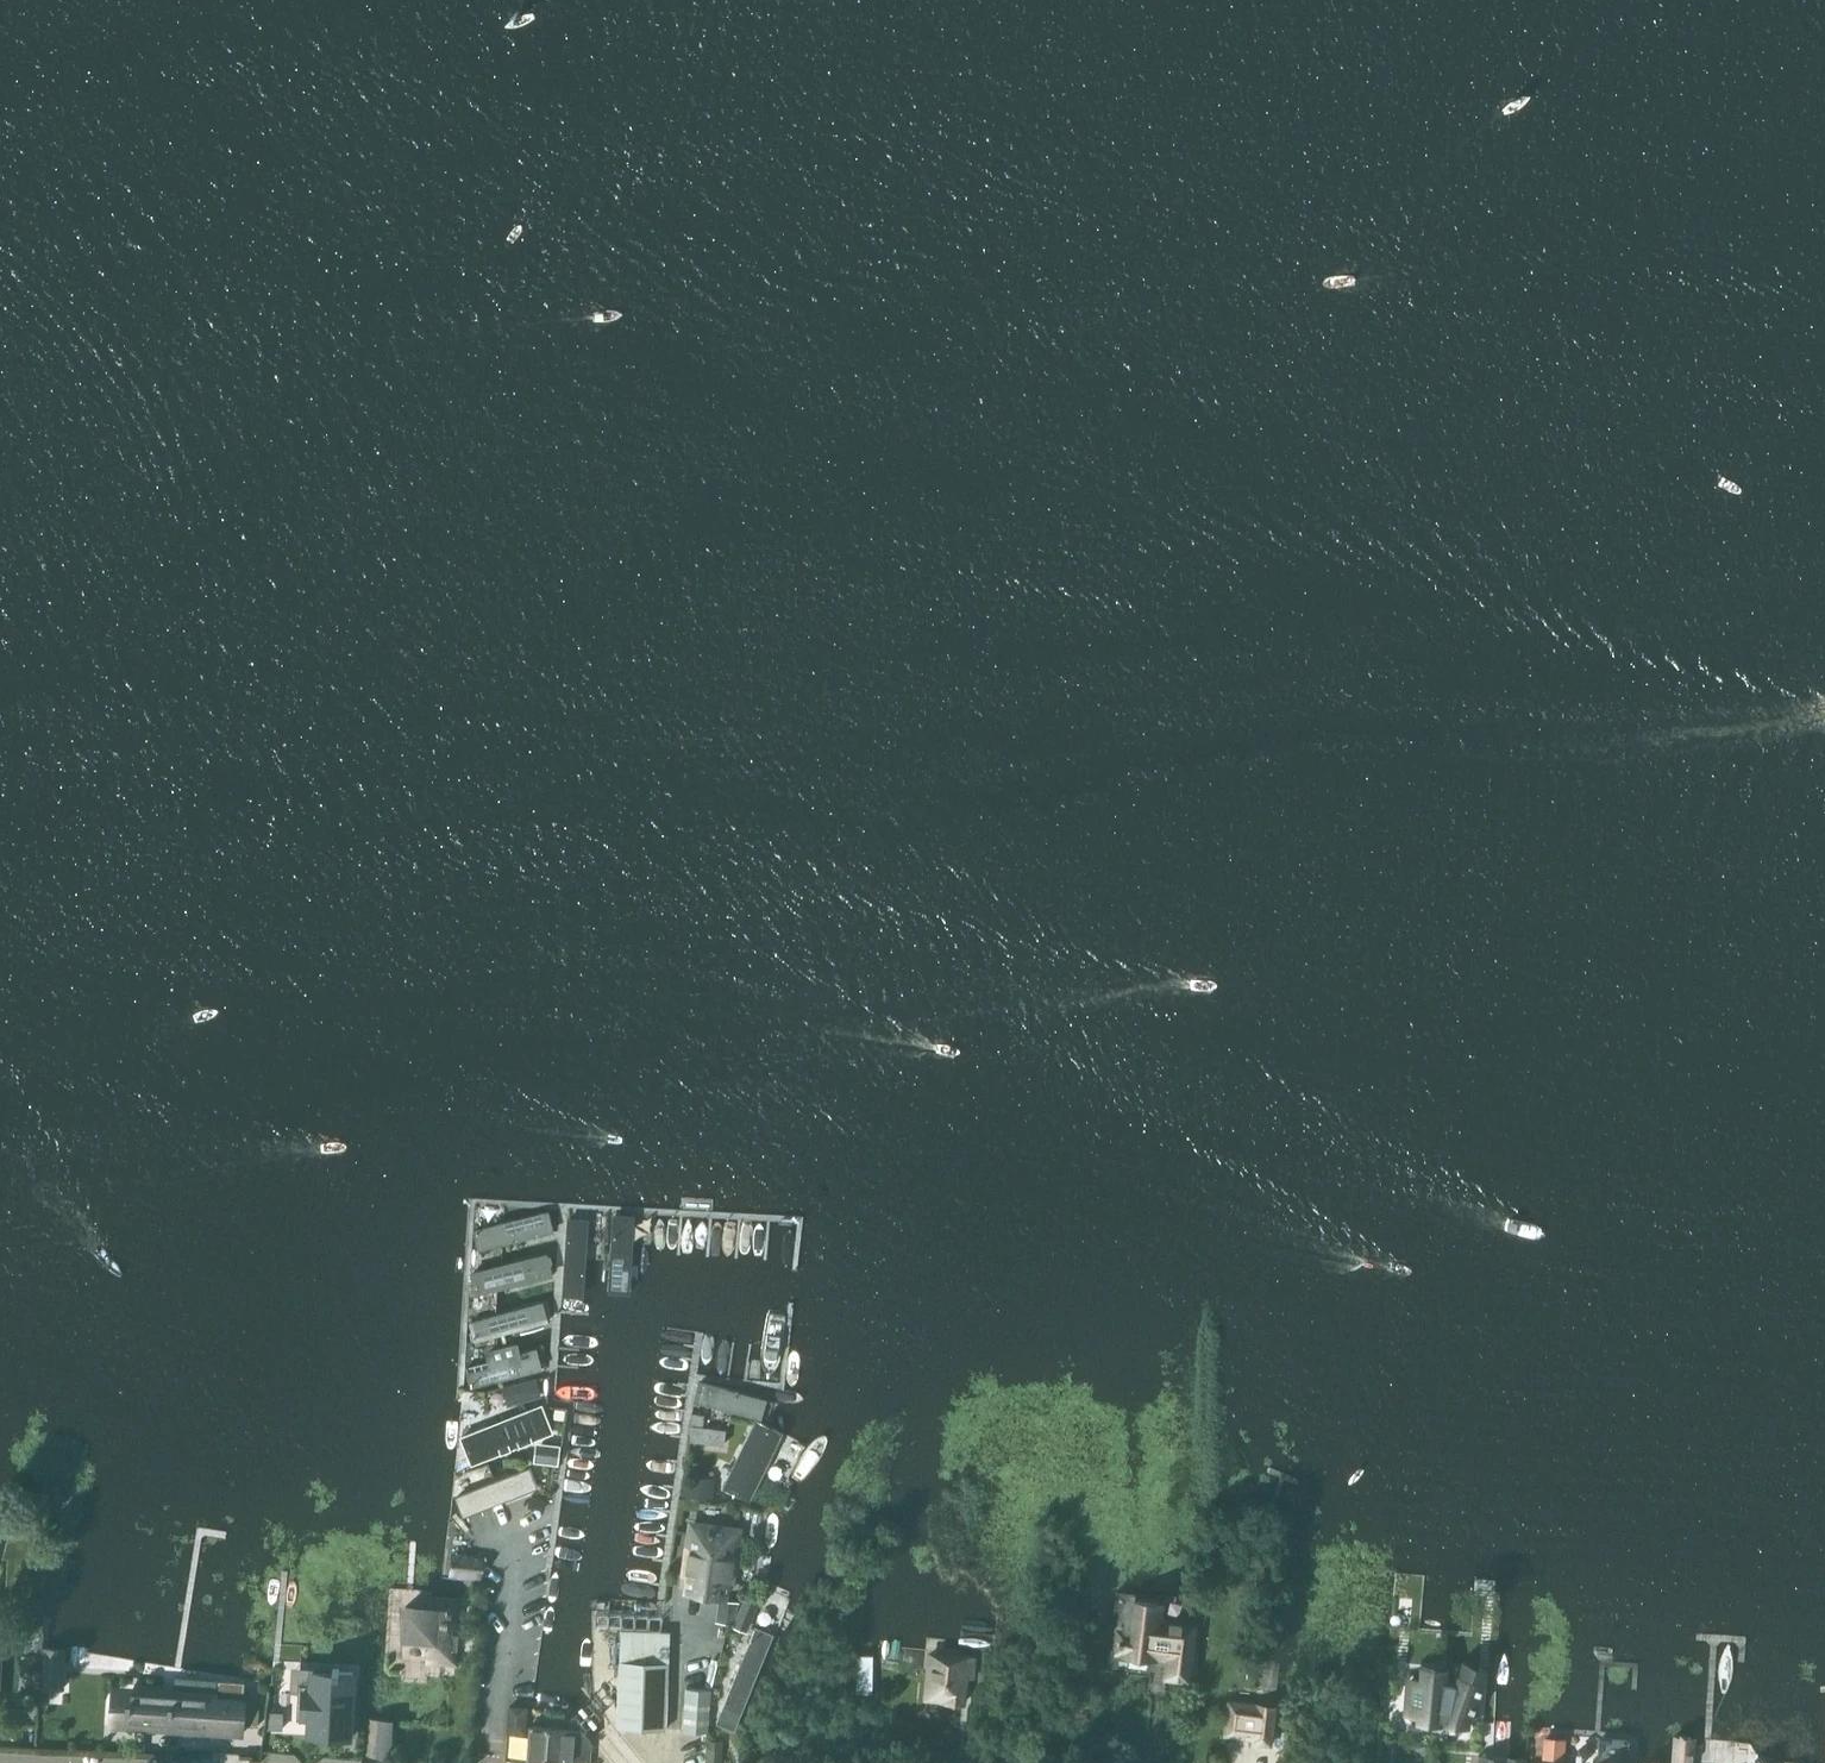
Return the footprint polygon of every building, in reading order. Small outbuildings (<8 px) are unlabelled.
[(470,1228),(476,1245),(527,1233),(551,1229),(544,1208),(470,1228)] [(611,1215),(607,1295),(631,1296),(633,1267),(635,1215),(611,1215)] [(567,1219),(560,1298),(587,1302),(590,1221),(567,1219)] [(467,1267),(473,1289),(551,1272),(544,1249),(467,1267)] [(466,1320),(471,1335),(545,1315),(539,1299),(466,1320)] [(463,1364),(468,1383),(526,1368),(540,1365),(533,1345),(517,1350),(515,1339),(483,1347),(486,1359),(463,1364)] [(525,1395),(540,1391),(536,1377),(503,1386),(505,1393),(525,1395)] [(697,1380),(693,1403),(763,1422),(768,1398),(697,1380)] [(457,1436),(468,1459),(549,1426),(539,1405),(457,1436)] [(725,1492),(750,1503),(783,1435),(754,1424),(725,1492)] [(692,1425),(690,1440),(724,1444),(726,1429),(692,1425)] [(537,1442),(537,1443),(536,1453),(535,1461),(539,1461),(558,1464),(560,1445),(538,1442),(537,1442)] [(453,1493),(461,1515),(536,1486),(528,1465),(453,1493)] [(713,1499),(715,1478),(690,1476),(690,1480),(683,1479),(681,1497),(713,1499)] [(545,1509),(546,1498),(530,1496),(528,1507),(545,1509)] [(723,1593),(731,1531),(692,1526),(684,1587),(723,1593)] [(478,1577),(481,1553),(449,1549),(446,1573),(478,1577)] [(744,1629),(750,1632),(763,1600),(754,1597),(749,1595),(736,1626),(744,1629)] [(735,1621),(737,1598),(716,1596),(714,1619),(735,1621)] [(1168,1658),(1166,1677),(1189,1679),(1196,1623),(1190,1622),(1157,1618),(1158,1608),(1154,1603),(1138,1601),(1132,1605),(1129,1630),(1123,1629),(1118,1633),(1116,1646),(1120,1652),(1126,1653),(1126,1654),(1152,1657),(1152,1656),(1168,1658)] [(407,1606),(403,1652),(428,1654),(428,1655),(428,1658),(454,1660),(458,1609),(452,1608),(452,1609),(407,1606)] [(770,1631),(754,1625),(716,1719),(732,1728),(770,1631)] [(620,1629),(617,1725),(665,1727),(668,1631),(620,1629)] [(43,1687),(64,1688),(65,1647),(44,1646),(43,1687)] [(973,1676),(975,1655),(930,1652),(926,1694),(946,1696),(945,1700),(962,1701),(964,1675),(973,1676)] [(872,1691),(873,1654),(857,1654),(856,1691),(872,1691)] [(1418,1703),(1417,1721),(1469,1726),(1470,1719),(1488,1667),(1487,1667),(1464,1659),(1463,1658),(1455,1681),(1451,1680),(1446,1679),(1448,1663),(1447,1663),(1423,1661),(1421,1661),(1420,1680),(1418,1703)] [(353,1703),(354,1678),(340,1677),(340,1674),(334,1674),(333,1677),(313,1676),(312,1687),(311,1687),(311,1696),(303,1696),(301,1721),(310,1721),(308,1742),(311,1742),(311,1746),(332,1747),(332,1743),(350,1745),(352,1720),(353,1720),(353,1717),(351,1717),(352,1705),(354,1706),(354,1703),(353,1703)] [(112,1722),(111,1725),(242,1733),(243,1724),(258,1725),(260,1700),(245,1699),(215,1697),(217,1679),(175,1675),(174,1695),(131,1692),(130,1718),(132,1718),(131,1723),(112,1722)] [(706,1729),(708,1687),(684,1686),(683,1728),(706,1729)] [(523,1732),(525,1704),(505,1703),(504,1731),(523,1732)] [(1275,1706),(1258,1704),(1257,1709),(1229,1706),(1225,1734),(1254,1737),(1253,1742),(1270,1744),(1275,1706)] [(272,1727),(280,1728),(281,1717),(273,1717),(272,1727)] [(371,1719),(369,1753),(388,1755),(390,1720),(371,1719)] [(579,1727),(558,1726),(527,1725),(525,1758),(557,1760),(588,1762),(589,1742),(579,1727)] [(1692,1732),(1681,1732),(1680,1734),(1674,1734),(1672,1762),(1693,1762),(1695,1735),(1692,1735),(1692,1732)] [(1626,1740),(1597,1737),(1597,1762),(1625,1762),(1626,1740)] [(722,1739),(706,1738),(704,1762),(721,1762),(722,1739)] [(1563,1741),(1543,1741),(1542,1762),(1562,1762),(1563,1741)] [(1493,1755),(1479,1754),(1478,1762),(1526,1762),(1526,1756),(1524,1756),(1493,1755)]
